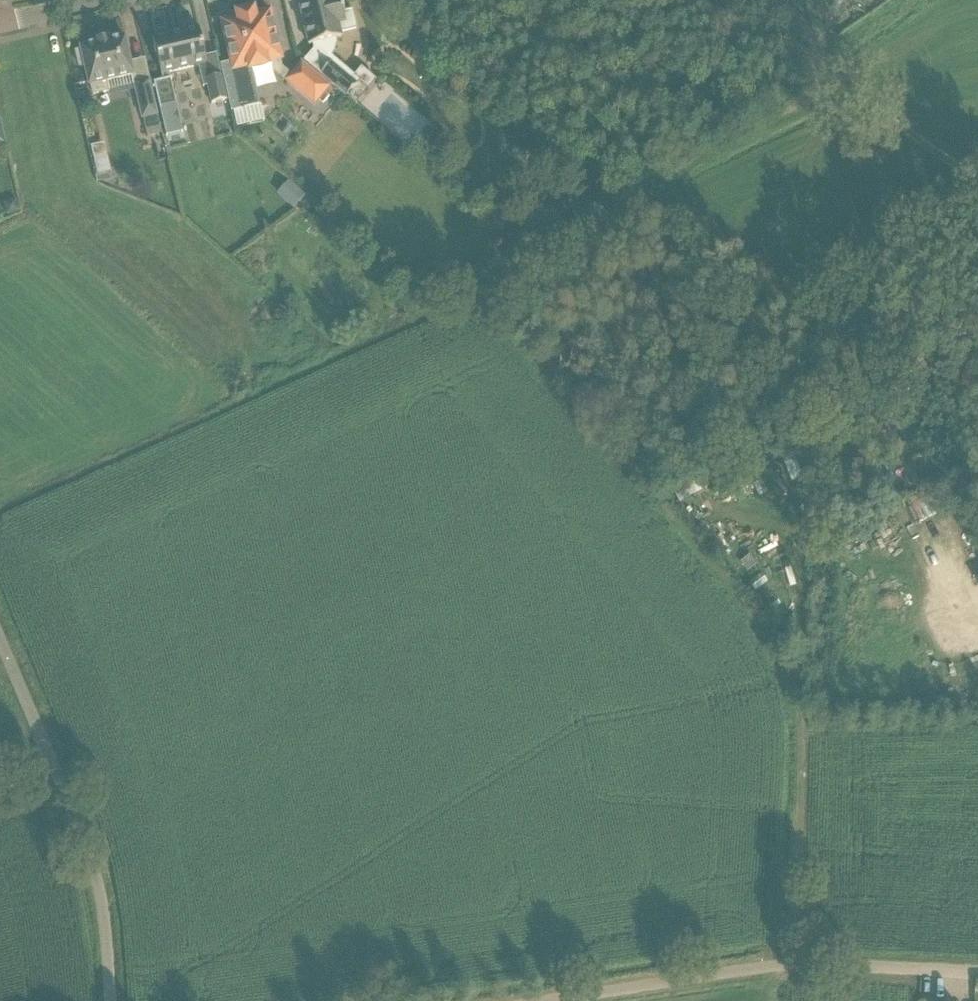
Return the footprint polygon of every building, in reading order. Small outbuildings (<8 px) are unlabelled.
[(302,19),(308,43),(340,36),(340,32),(356,29),(351,10),(343,12),(340,0),(297,0),(302,19)] [(222,23),(227,43),(231,62),(220,65),(230,112),(256,106),(248,70),(266,66),(265,62),(280,59),(269,12),(254,16),(253,10),(236,14),(237,20),(222,23)] [(152,39),(157,59),(162,81),(153,83),(159,109),(160,109),(160,108),(175,104),(170,80),(171,80),(171,79),(168,79),(167,73),(206,64),(202,48),(198,29),(152,39)] [(79,48),(80,52),(75,53),(79,67),(84,66),(88,86),(90,86),(93,95),(107,92),(105,82),(133,76),(124,38),(107,41),(107,40),(105,40),(106,42),(98,44),(98,42),(96,43),(96,44),(79,48)] [(316,75),(344,99),(358,82),(330,58),(316,75)] [(328,88),(300,64),(286,81),(313,105),(328,88)] [(221,76),(205,80),(211,104),(227,101),(221,76)] [(133,84),(141,119),(144,129),(159,125),(149,80),(133,84)] [(96,176),(109,172),(102,143),(89,146),(96,176)]
